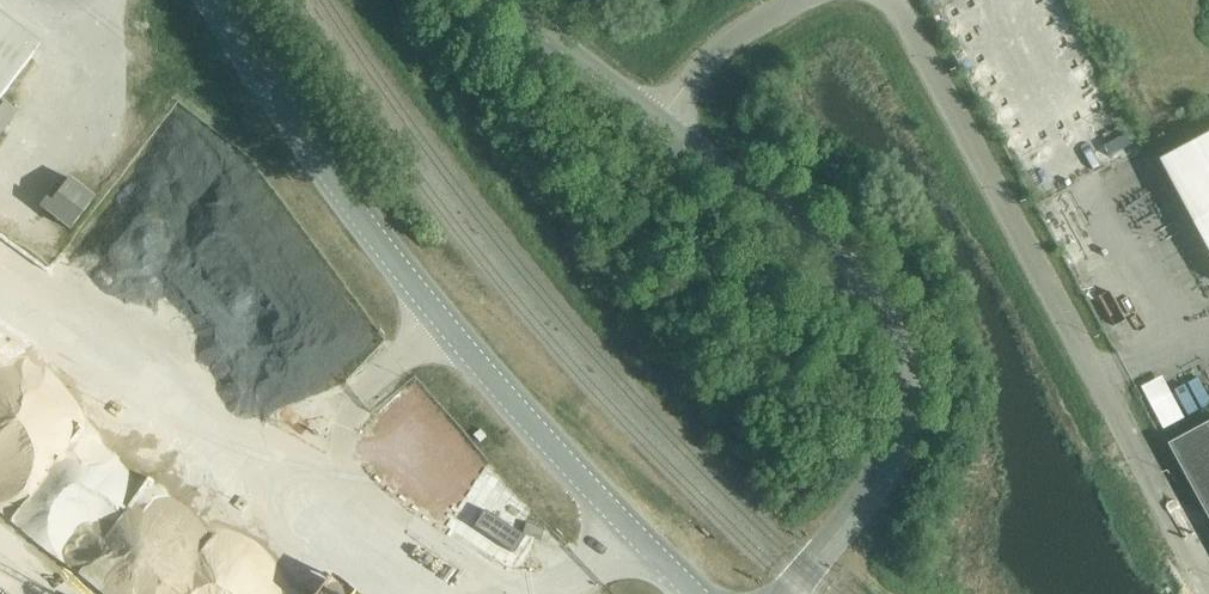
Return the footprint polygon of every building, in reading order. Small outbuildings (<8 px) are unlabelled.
[(38,49),(0,20),(0,99),(38,49)] [(1074,71),(1081,82),(1100,70),(1093,59),(1074,71)] [(17,112),(5,103),(0,109),(0,135),(17,112)] [(1101,119),(1111,142),(1096,148),(1105,170),(1148,151),(1129,107),(1101,119)] [(1169,175),(1208,249),(1208,139),(1163,164),(1169,175)] [(44,211),(69,230),(93,199),(69,180),(44,211)] [(62,267),(80,280),(93,262),(75,249),(62,267)] [(1171,446),(1208,516),(1208,425),(1171,446)] [(497,558),(520,526),(474,492),(451,524),(497,558)] [(531,566),(539,538),(518,531),(509,560),(531,566)]
